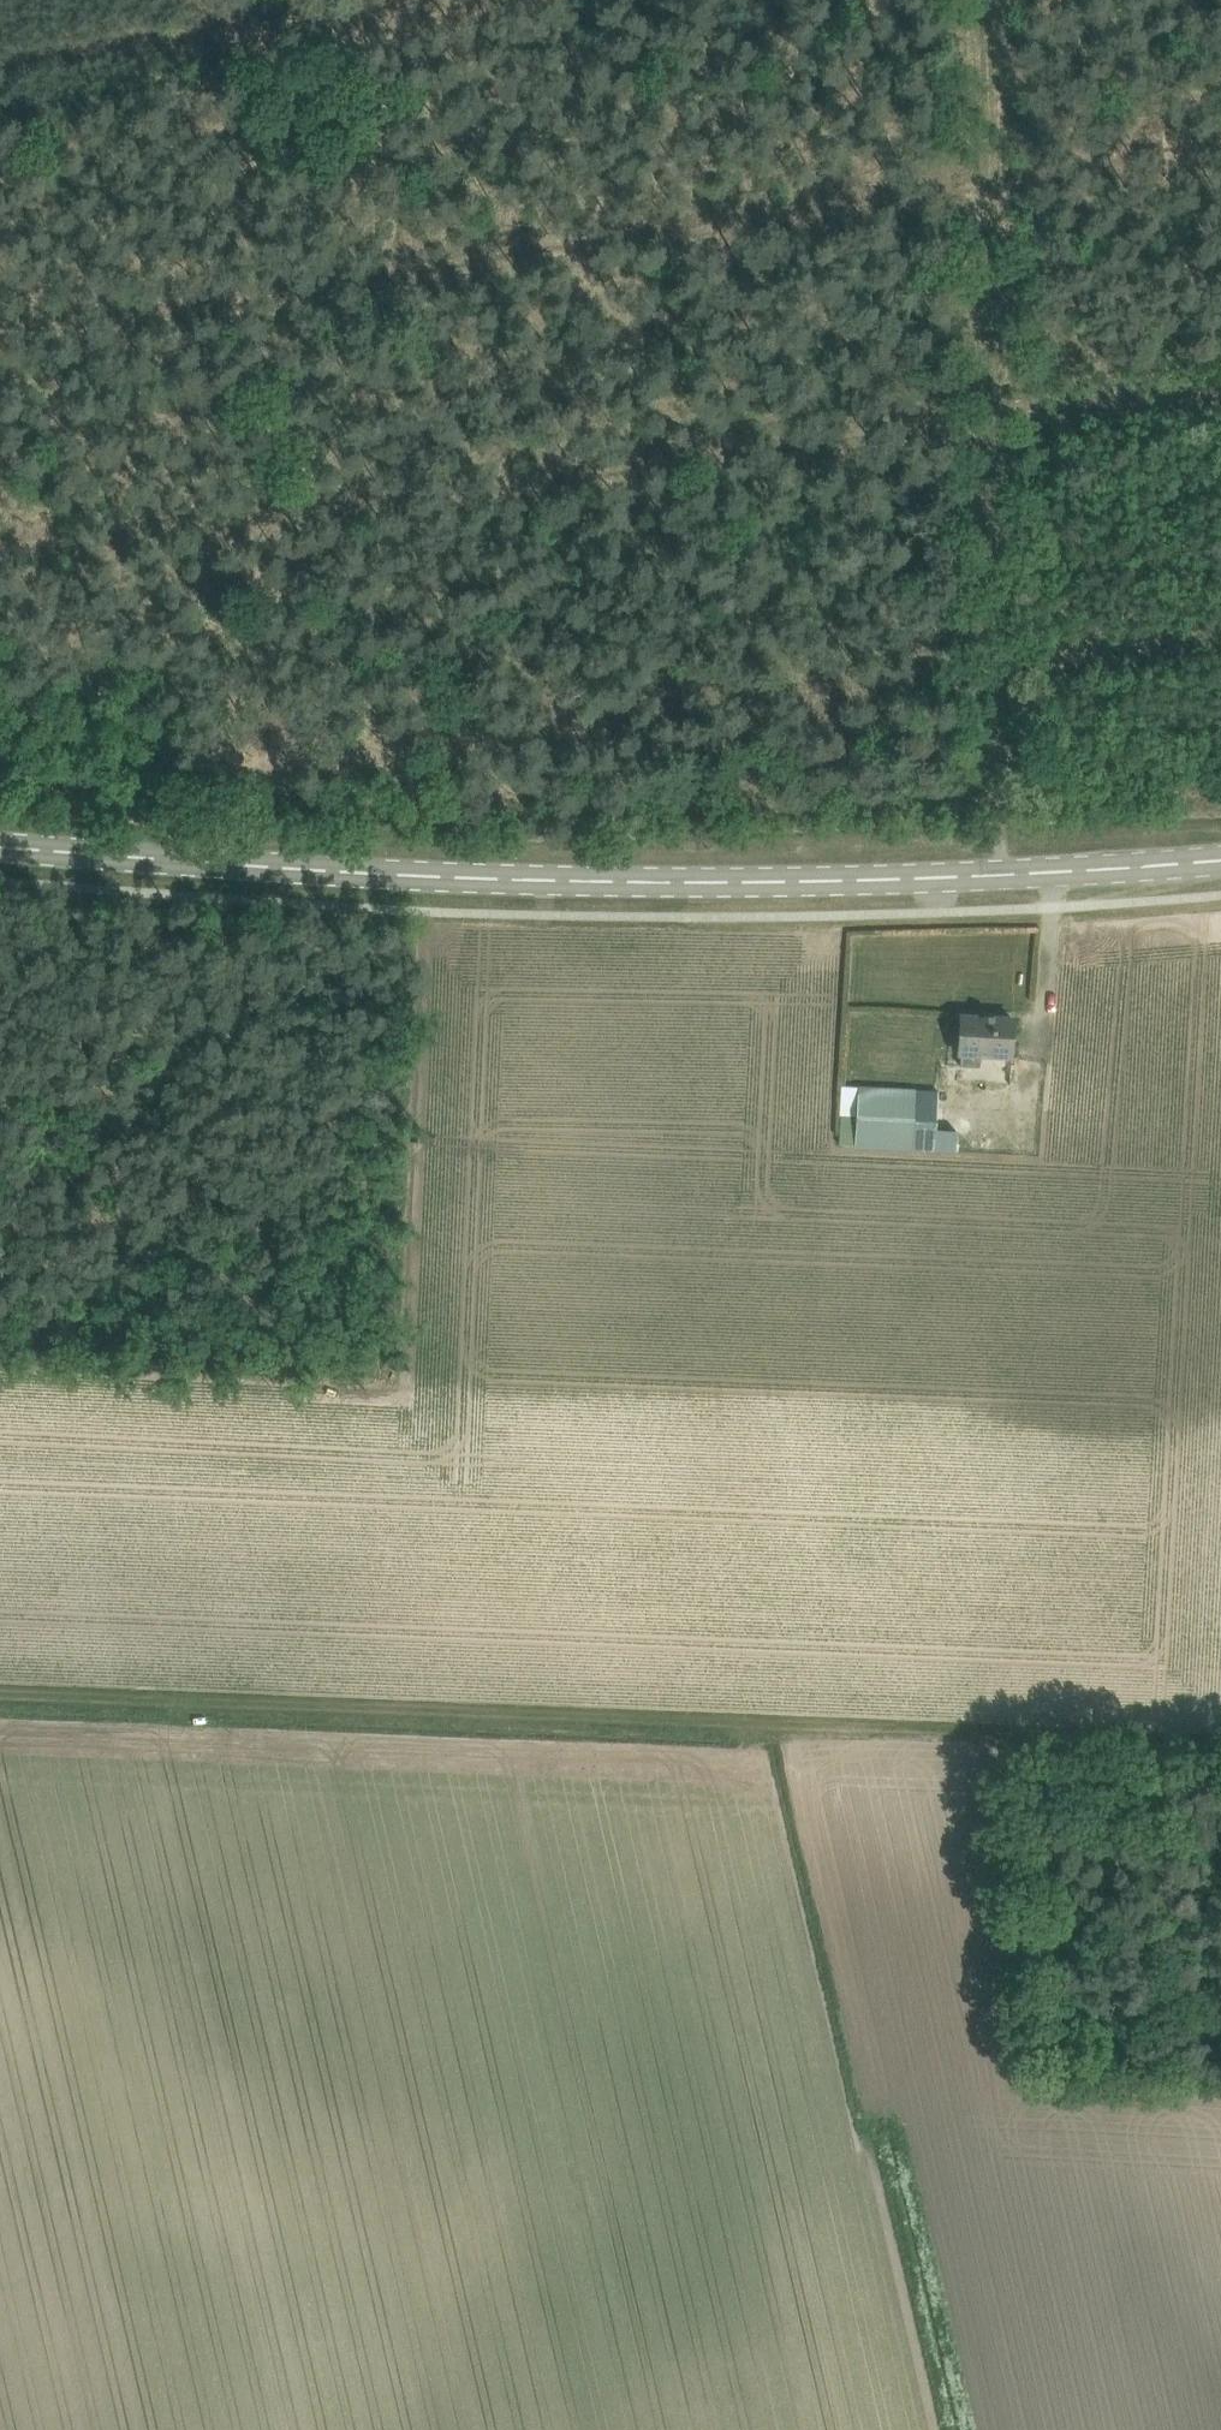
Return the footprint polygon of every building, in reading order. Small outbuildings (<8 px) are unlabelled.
[(982,1055),(1013,1057),(1015,1018),(962,1015),(960,1054),(963,1054),(962,1065),(982,1066),(982,1055)] [(855,1147),(907,1150),(914,1151),(914,1148),(914,1147),(918,1088),(899,1087),(897,1086),(859,1084),(859,1087),(858,1093),(858,1094),(856,1128),(855,1143),(855,1144),(855,1146),(855,1147)]
